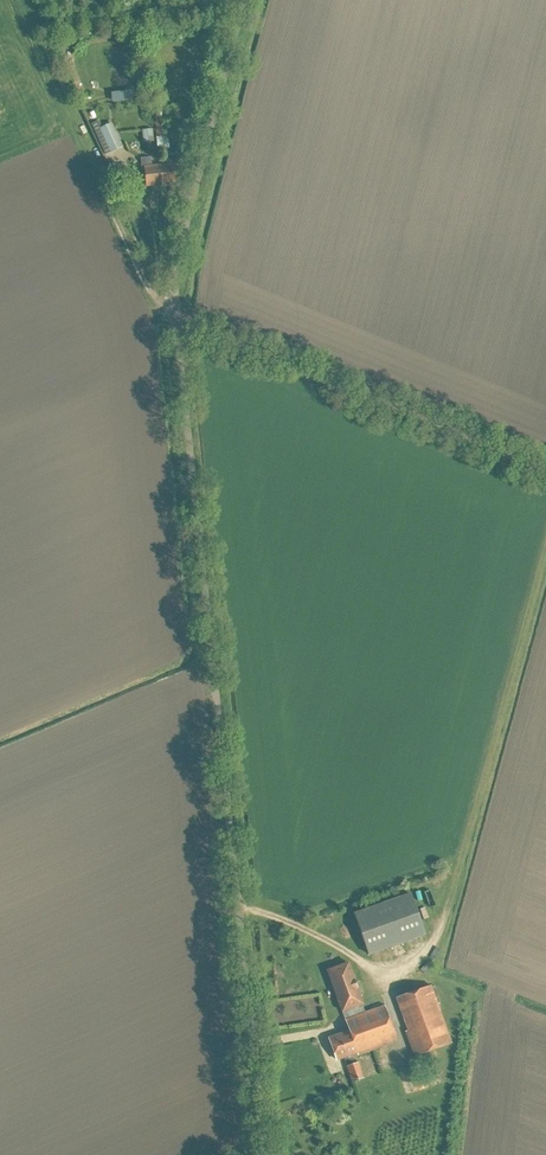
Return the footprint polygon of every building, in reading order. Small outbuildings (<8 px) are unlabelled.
[(111,47),(114,61),(125,59),(122,45),(111,47)] [(86,89),(93,86),(87,68),(80,70),(86,89)] [(154,110),(156,136),(168,135),(165,109),(154,110)] [(99,129),(110,153),(123,147),(112,123),(99,129)] [(154,142),(152,129),(142,130),(143,143),(154,142)] [(156,137),(157,150),(169,149),(168,136),(156,137)] [(162,187),(159,165),(152,166),(151,157),(141,158),(142,169),(145,168),(147,186),(154,185),(154,187),(162,187)] [(167,164),(159,165),(162,187),(169,186),(169,183),(176,182),(173,158),(166,159),(167,164)] [(353,913),(368,955),(426,935),(410,892),(353,913)] [(349,1030),(329,1037),(337,1059),(344,1057),(353,1081),(363,1078),(358,1062),(354,1063),(351,1056),(357,1054),(357,1055),(398,1041),(385,1005),(365,1012),(363,1005),(364,1004),(349,962),(327,970),(345,1022),(346,1022),(349,1030)] [(407,1030),(404,1031),(413,1057),(452,1043),(431,984),(396,997),(407,1030)]
